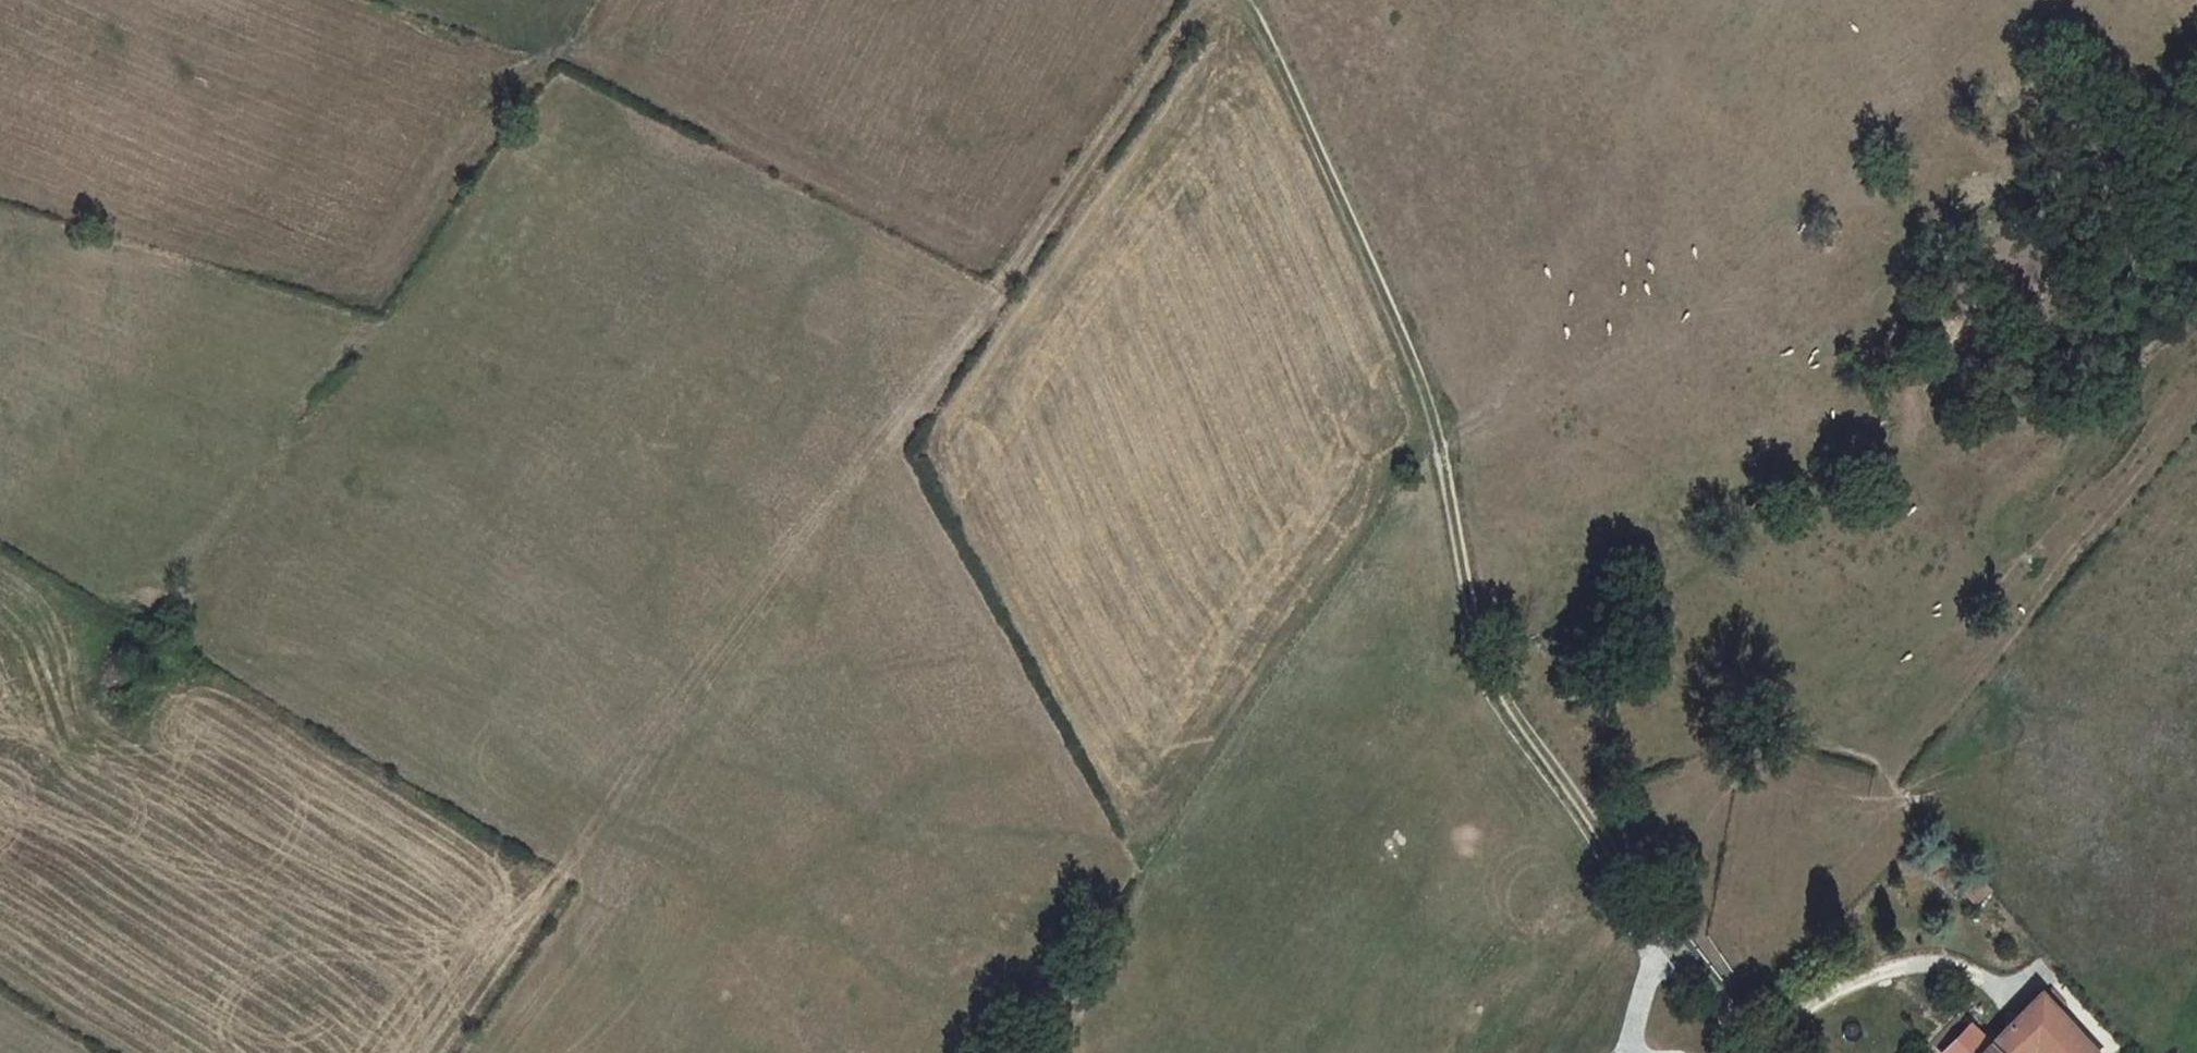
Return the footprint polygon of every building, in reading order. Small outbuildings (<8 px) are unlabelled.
[(2044,991),(1983,1052),(2102,1052),(2044,991)]
